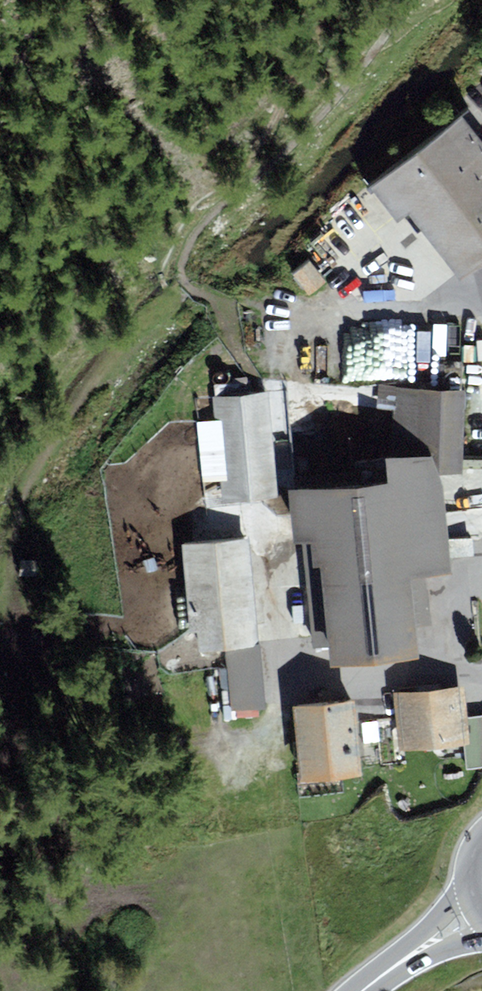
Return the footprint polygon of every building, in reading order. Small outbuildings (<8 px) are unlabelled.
[(464,107),(370,172),(400,215),(418,203),(462,266),(481,252),(481,133),(464,107)] [(308,266),(292,278),(307,299),(323,287),(308,266)] [(389,323),(388,379),(426,379),(426,324),(389,323)] [(401,385),(396,440),(397,454),(398,462),(288,472),(303,628),(336,625),(338,643),(425,634),(417,559),(452,555),(443,455),(460,455),(459,384),(401,385)] [(274,394),(217,400),(227,503),(284,497),(274,394)] [(245,534),(191,540),(201,637),(228,634),(235,700),(262,697),(245,534)] [(462,682),(404,688),(409,737),(467,731),(462,682)] [(350,694),(301,698),(306,758),(355,754),(350,694)]
